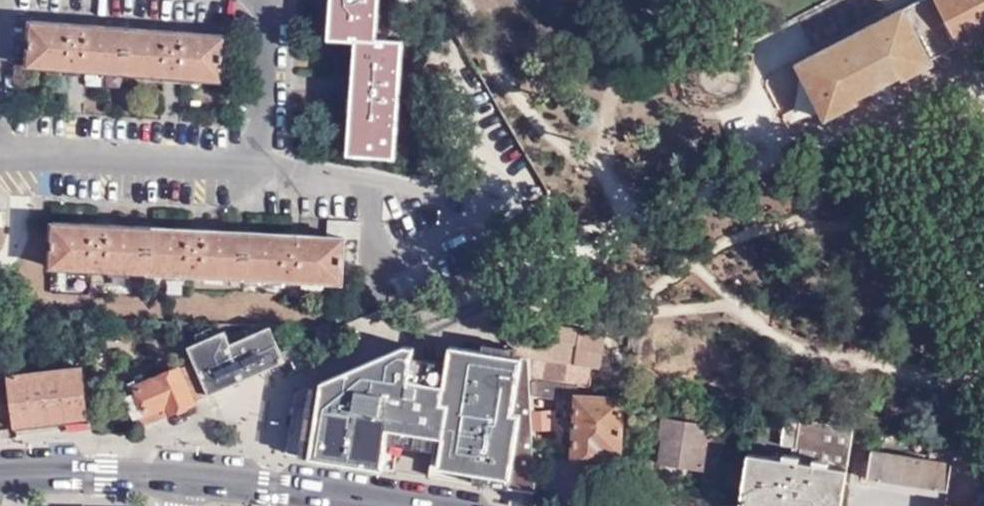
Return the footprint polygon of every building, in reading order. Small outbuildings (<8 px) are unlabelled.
[(331,35),(377,25),(379,0),(334,0),(331,35)] [(983,32),(983,0),(923,0),(799,64),(827,119),(855,104),(854,101),(870,92),(887,82),(903,74),(905,79),(934,63),(933,59),(983,32)] [(30,22),(27,67),(220,80),(224,35),(30,22)] [(377,25),(331,35),(331,37),(357,38),(376,40),(377,25)] [(376,40),(357,38),(349,152),(394,156),(402,42),(376,40)] [(887,82),(870,92),(876,104),(883,106),(892,101),(894,95),(887,82)] [(358,220),(329,218),(327,236),(51,223),(49,268),(341,282),(344,238),(357,238),(358,220)] [(202,358),(216,391),(294,358),(279,323),(239,341),(233,327),(196,344),(202,358)] [(582,336),(582,333),(520,324),(517,325),(514,326),(512,328),(510,331),(508,336),(509,342),(511,345),(512,347),(520,351),(519,357),(522,357),(532,359),(592,368),(601,370),(605,340),(582,336)] [(446,363),(442,392),(422,389),(423,378),(408,375),(411,357),(386,354),(326,380),(295,392),(285,455),(392,472),(397,445),(432,450),(428,477),(536,495),(532,394),(532,381),(532,359),(519,357),(449,346),(446,363)] [(422,389),(442,392),(446,363),(411,357),(408,375),(423,378),(422,389)] [(216,391),(202,358),(142,383),(140,379),(127,384),(143,425),(178,411),(177,407),(216,391)] [(578,387),(591,389),(592,368),(532,359),(532,381),(563,385),(578,387)] [(15,425),(86,417),(81,367),(9,375),(15,425)] [(532,381),(532,394),(561,398),(562,396),(563,385),(532,381)] [(578,395),(578,387),(563,385),(562,396),(574,395),(578,395)] [(623,398),(578,395),(574,395),(570,467),(605,468),(605,454),(619,454),(623,398)] [(853,427),(784,417),(781,445),(794,448),(792,460),(764,456),(757,505),(841,505),(853,427)] [(719,448),(721,428),(661,420),(658,440),(661,440),(659,462),(702,469),(704,446),(719,448)] [(947,491),(955,443),(932,440),(929,459),(870,450),(867,479),(947,491)] [(747,505),(757,505),(764,456),(747,453),(739,505),(747,505)]
